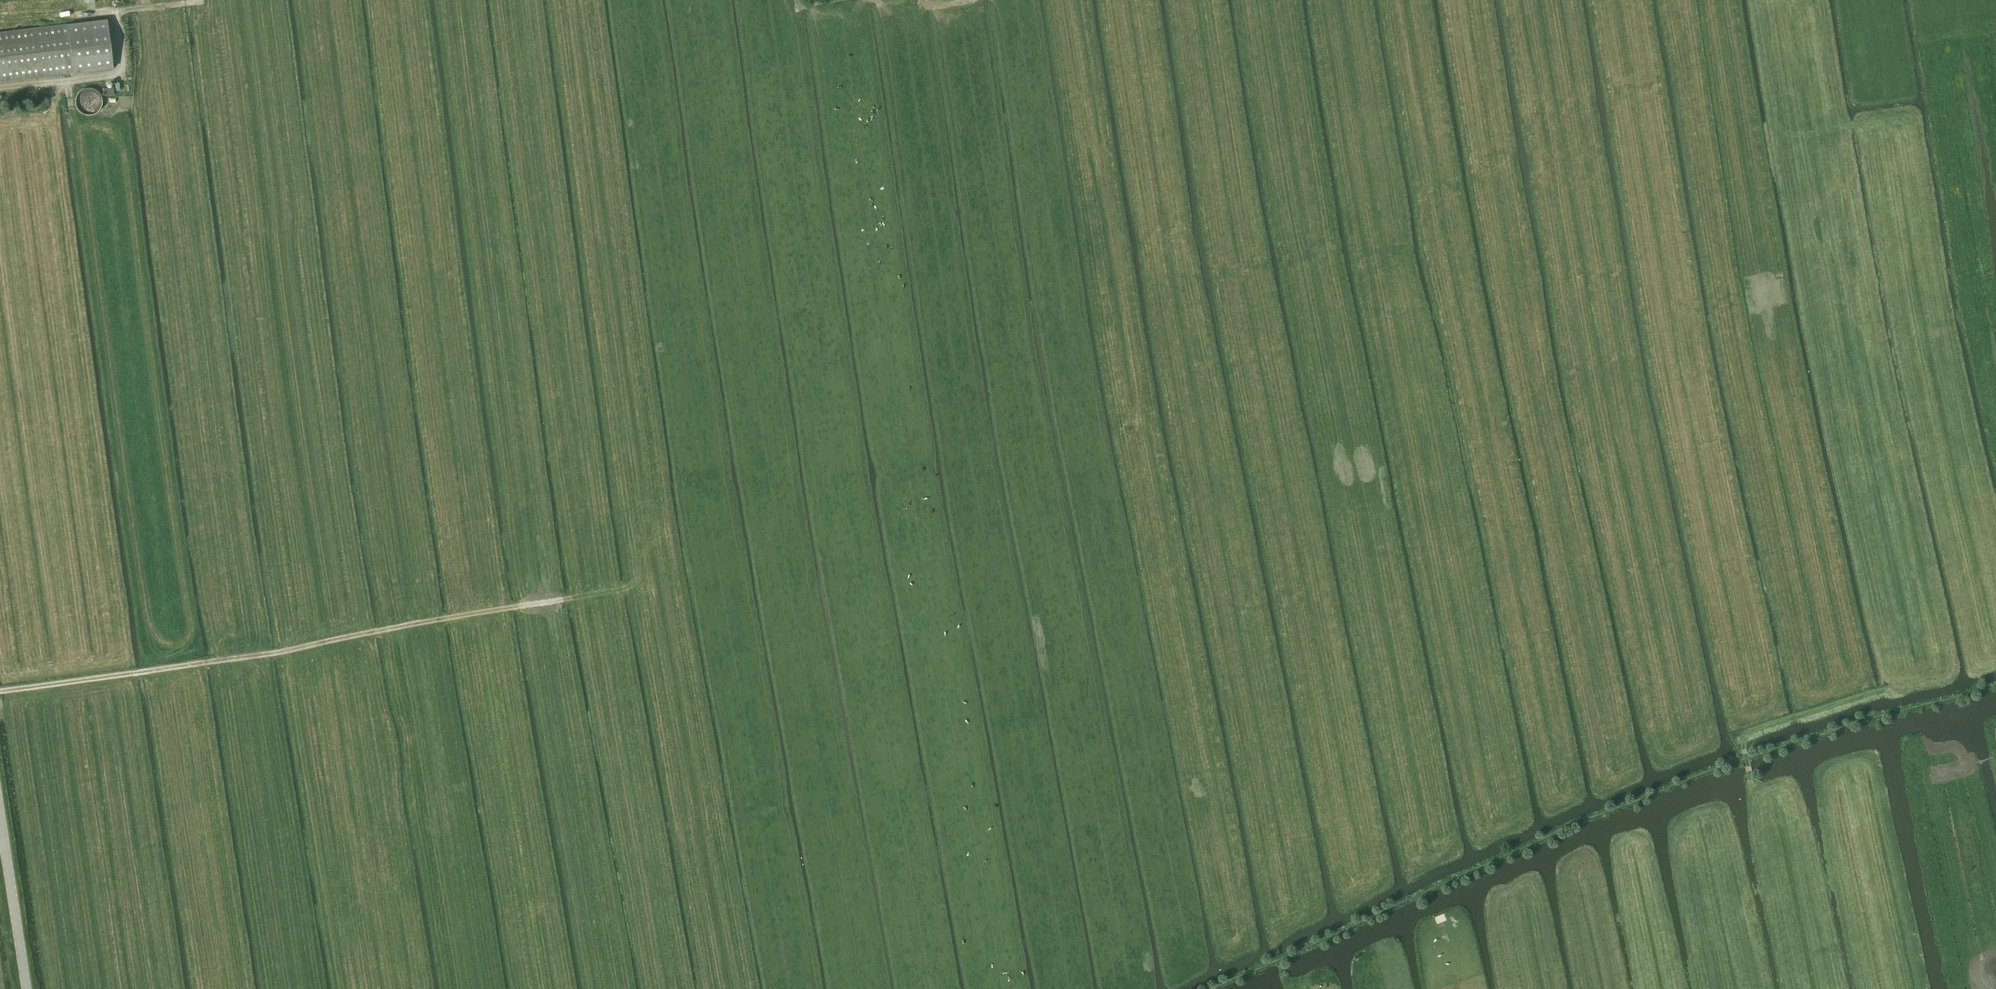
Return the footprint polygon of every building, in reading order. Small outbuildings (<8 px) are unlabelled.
[(107,17),(0,31),(0,80),(113,66),(107,17)] [(113,95),(112,87),(102,88),(103,96),(113,95)] [(75,98),(75,101),(75,103),(76,106),(77,108),(79,111),(81,113),(84,114),(87,115),(90,115),(93,114),(95,113),(98,111),(100,109),(101,107),(102,104),(102,101),(102,98),(101,95),(99,92),(96,90),(93,88),(90,88),(87,88),(84,88),(81,90),(78,92),(77,95),(75,98)]
